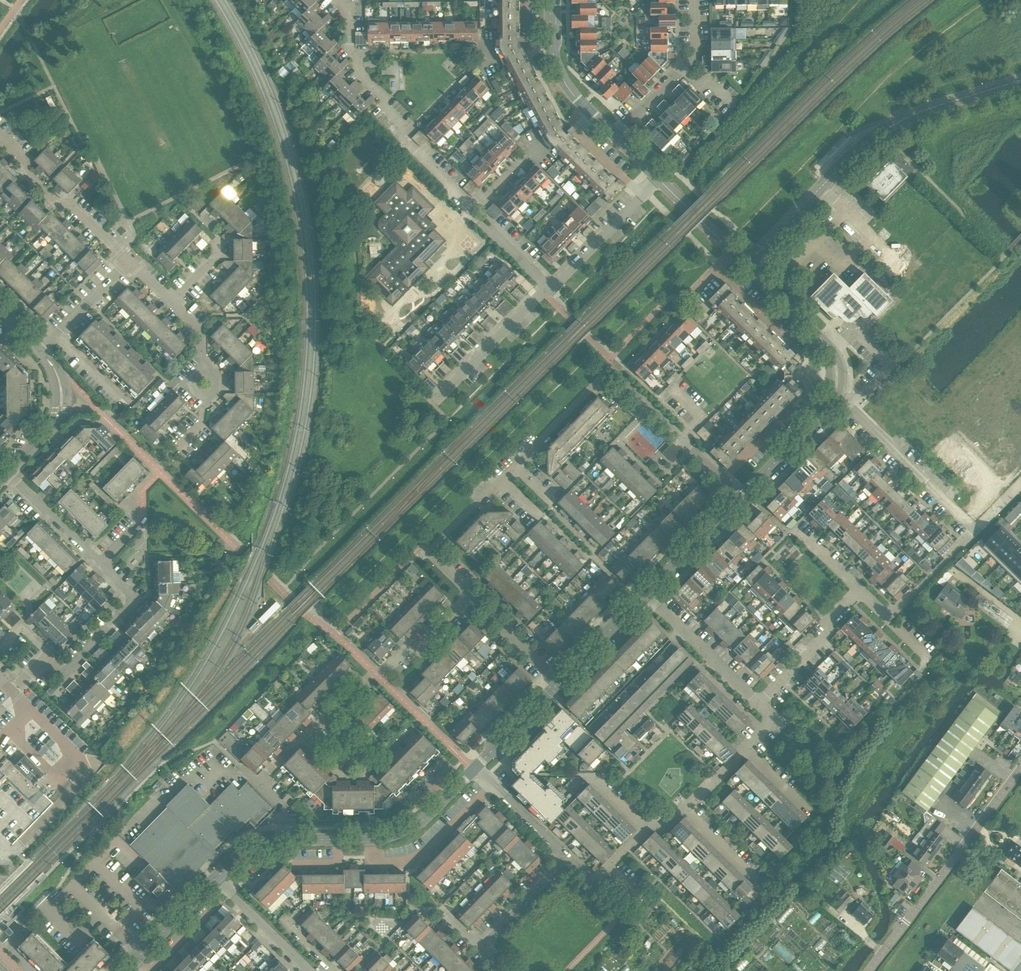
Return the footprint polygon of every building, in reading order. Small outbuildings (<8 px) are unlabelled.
[(316,2),(318,0),(303,0),(295,7),(303,15),(316,2)] [(304,30),(318,16),(314,11),(319,6),(316,2),(303,15),(296,22),(304,30)] [(667,16),(667,15),(666,4),(666,3),(659,3),(650,3),(650,16),(659,16),(667,16)] [(596,17),(596,4),(588,4),(580,4),(580,12),(575,13),(575,16),(571,16),(571,17),(588,17),(596,17)] [(325,24),(325,25),(332,18),(328,14),(322,20),(318,16),(304,30),(312,37),(325,24)] [(675,28),(675,15),(667,15),(667,16),(659,16),(659,28),(667,28),(675,28)] [(588,26),(588,17),(571,17),(572,29),(580,29),(588,29),(588,28),(588,26)] [(610,27),(610,18),(602,18),(602,27),(610,27)] [(379,42),(379,23),(379,19),(365,19),(365,32),(362,32),(362,45),(368,45),(368,42),(379,42)] [(466,41),(466,22),(455,23),(455,41),(466,41)] [(478,41),(477,30),(477,22),(466,22),(466,41),(478,41)] [(390,42),(390,23),(379,23),(379,42),(390,42)] [(401,42),(401,23),(390,23),(390,42),(401,42)] [(412,42),(412,23),(401,23),(401,42),(412,42)] [(423,42),(423,23),(412,23),(412,42),(423,42)] [(434,42),(434,23),(423,23),(423,42),(434,42)] [(445,42),(444,23),(434,23),(434,42),(445,42)] [(455,41),(455,23),(444,23),(445,42),(455,41)] [(312,53),(327,38),(322,34),(328,28),(325,25),(325,24),(312,37),(305,44),(313,52),(312,53)] [(597,41),(596,28),(588,28),(588,29),(580,29),(580,37),(575,37),(575,41),(580,41),(597,41)] [(667,34),(667,28),(659,28),(650,28),(650,40),(667,40),(667,38),(672,38),(672,34),(667,34)] [(736,39),(735,28),(711,29),(711,40),(736,39)] [(320,60),(340,40),(337,37),(331,42),(327,38),(312,53),(320,60)] [(736,50),(736,39),(711,40),(711,50),(736,50)] [(322,74),(336,60),(331,56),(343,45),(339,41),(341,40),(340,40),(320,60),(313,67),(321,75),(322,74)] [(672,46),(672,42),(667,42),(667,40),(650,40),(651,52),(667,53),(667,46),(672,46)] [(597,53),(597,41),(580,41),(580,50),(579,51),(578,52),(578,54),(579,55),(580,56),(580,61),(580,63),(581,63),(585,67),(584,68),(584,70),(586,71),(587,71),(589,71),(595,77),(596,77),(607,66),(599,57),(599,56),(599,55),(599,54),(599,53),(597,53)] [(736,61),(736,50),(711,50),(711,61),(731,61),(736,61)] [(667,60),(667,53),(651,52),(649,53),(648,54),(648,55),(649,57),(661,68),(666,62),(667,63),(668,61),(667,60)] [(661,68),(649,57),(640,65),(652,77),(654,75),(658,79),(660,76),(656,72),(661,68)] [(330,82),(349,62),(346,59),(340,65),(336,60),(322,74),(330,82)] [(731,72),(731,61),(711,61),(711,72),(731,72)] [(345,82),(341,78),(346,72),(352,67),(348,64),(349,63),(349,62),(330,82),(324,88),(331,96),(331,97),(345,82)] [(652,77),(640,65),(631,74),(638,80),(643,85),(644,85),(648,81),(651,85),(654,82),(650,78),(652,77)] [(605,86),(610,80),(616,74),(607,66),(596,77),(595,77),(592,81),(595,84),(598,80),(604,86),(605,86)] [(489,90),(476,77),(468,85),(481,98),(489,90)] [(502,92),(495,80),(491,82),(498,94),(502,92)] [(618,89),(612,82),(610,80),(605,86),(604,86),(598,92),(607,101),(613,95),(612,95),(618,89)] [(650,91),(644,85),(643,85),(638,80),(629,89),(638,97),(638,98),(641,100),(650,91)] [(339,105),(359,84),(355,81),(349,87),(345,82),(331,97),(339,105)] [(638,97),(629,89),(624,83),(618,89),(612,95),(613,95),(617,99),(622,104),(630,96),(631,94),(636,100),(638,98),(638,97)] [(361,98),(356,93),(362,87),(359,84),(339,105),(345,111),(342,114),(343,115),(361,98)] [(481,98),(468,85),(460,92),(474,106),(481,98)] [(703,100),(689,87),(682,95),(696,108),(703,100)] [(474,106),(460,92),(453,100),(466,113),(474,106)] [(696,108),(682,95),(674,102),(688,116),(696,108)] [(362,113),(372,102),(375,100),(371,96),(365,102),(361,98),(343,115),(345,117),(348,114),(354,120),(355,120),(358,123),(364,116),(362,113)] [(466,113),(453,100),(445,108),(459,121),(466,113)] [(688,116),(674,102),(666,110),(680,124),(688,116)] [(495,121),(505,112),(500,107),(490,116),(495,121)] [(459,121),(445,108),(438,116),(451,129),(459,121)] [(673,131),(680,124),(666,110),(659,118),(673,131)] [(451,129),(438,116),(430,123),(444,136),(451,129)] [(677,135),(673,131),(659,118),(658,118),(662,122),(655,129),(672,146),(669,143),(677,135)] [(519,135),(506,122),(501,127),(514,140),(519,135)] [(444,136),(430,123),(422,131),(421,129),(416,134),(425,143),(429,138),(436,145),(444,136)] [(488,128),(483,123),(480,127),(485,132),(488,128)] [(485,132),(480,127),(476,130),(481,135),(485,132)] [(672,146),(655,129),(647,137),(653,143),(653,144),(654,144),(654,145),(655,146),(656,146),(663,152),(665,153),(667,152),(672,146)] [(425,143),(416,134),(412,139),(420,147),(425,143)] [(517,147),(513,144),(504,134),(496,142),(509,155),(517,147)] [(476,141),(471,136),(468,139),(473,144),(476,141)] [(473,144),(468,139),(465,142),(470,147),(473,144)] [(470,147),(465,142),(461,146),(466,151),(470,147)] [(509,155),(496,142),(488,150),(502,163),(509,155)] [(883,202),(914,170),(890,147),(870,167),(877,173),(866,185),(883,202)] [(38,172),(55,155),(47,148),(34,161),(39,166),(36,169),(38,172)] [(502,163),(488,150),(481,158),(494,171),(502,163)] [(49,176),(62,163),(55,155),(38,172),(41,175),(44,171),(49,176)] [(494,171),(481,158),(473,165),(486,179),(494,171)] [(10,172),(5,167),(9,164),(6,161),(0,167),(0,182),(10,172)] [(486,179),(473,165),(465,173),(471,180),(467,184),(476,193),(481,188),(479,186),(486,179)] [(548,178),(537,166),(535,165),(527,173),(536,182),(541,186),(548,178)] [(57,191),(74,174),(66,166),(53,180),(58,184),(54,188),(57,191)] [(18,179),(10,172),(0,182),(0,188),(1,189),(0,189),(0,195),(1,196),(14,182),(14,183),(18,179)] [(541,186),(536,182),(527,173),(519,181),(533,194),(541,186)] [(68,195),(81,181),(74,174),(57,191),(60,193),(63,190),(68,195)] [(421,222),(435,208),(434,206),(433,207),(424,198),(425,197),(423,196),(422,197),(413,188),(414,187),(413,186),(407,192),(395,180),(394,182),(395,183),(386,192),(385,191),(383,193),(384,193),(375,202),(373,203),(385,214),(380,220),(385,225),(380,230),(396,246),(381,262),(380,261),(379,262),(380,263),(365,278),(365,277),(363,278),(393,307),(394,306),(393,305),(402,296),(403,297),(404,296),(401,293),(406,288),(409,290),(410,289),(409,289),(418,279),(419,280),(420,279),(420,278),(429,269),(431,268),(425,263),(426,262),(425,261),(434,252),(435,253),(436,251),(435,251),(444,242),(445,242),(446,241),(434,229),(437,227),(431,221),(426,227),(421,222)] [(533,194),(519,181),(512,188),(525,202),(533,194)] [(8,203),(24,186),(22,183),(18,187),(14,183),(14,182),(1,196),(8,203)] [(476,193),(467,184),(462,189),(471,197),(476,193)] [(29,197),(24,192),(27,189),(24,186),(8,203),(16,210),(29,197)] [(525,202),(512,188),(504,196),(518,210),(525,202)] [(214,216),(230,199),(222,192),(209,205),(214,210),(211,213),(214,216)] [(556,202),(561,197),(558,193),(553,198),(556,202)] [(510,217),(518,210),(504,196),(497,204),(504,211),(510,217)] [(551,207),(556,202),(553,198),(548,203),(551,207)] [(224,219),(237,206),(230,199),(214,216),(216,219),(220,215),(224,219)] [(27,221),(43,205),(41,202),(37,205),(32,201),(19,214),(27,221)] [(592,216),(601,207),(594,201),(585,210),(592,216)] [(497,204),(492,208),(499,216),(504,211),(497,204)] [(34,228),(50,212),(47,215),(43,211),(46,207),(43,205),(27,221),(34,228)] [(228,230),(245,213),(237,206),(224,219),(229,224),(225,227),(228,230)] [(492,208),(490,207),(486,211),(495,220),(499,216),(492,209),(492,208)] [(591,220),(578,207),(570,215),(584,228),(591,220)] [(541,217),(546,212),(543,209),(538,214),(541,217)] [(45,232),(58,219),(50,212),(34,228),(38,232),(41,229),(45,232)] [(252,240),(252,226),(250,224),(252,221),(245,213),(228,230),(231,233),(234,229),(238,234),(235,237),(235,240),(252,240)] [(536,222),(541,217),(538,214),(533,219),(536,222)] [(584,228),(570,215),(562,223),(576,236),(584,228)] [(203,231),(190,218),(182,225),(199,242),(202,239),(198,236),(203,231)] [(52,239),(69,223),(66,220),(62,223),(58,219),(45,232),(52,239)] [(60,247),(73,233),(68,229),(71,225),(69,223),(52,239),(60,247)] [(576,236),(562,223),(555,231),(568,244),(576,236)] [(199,242),(182,225),(175,233),(188,246),(193,241),(196,245),(199,242)] [(568,244),(555,231),(547,238),(561,251),(568,244)] [(67,254),(83,237),(81,235),(77,238),(73,233),(60,247),(67,254)] [(188,246),(175,233),(168,240),(185,256),(187,254),(184,250),(188,246)] [(74,261),(87,248),(83,243),(86,240),(83,237),(67,254),(74,261)] [(553,259),(561,251),(547,238),(539,246),(546,253),(541,257),(550,266),(555,261),(553,259)] [(185,256),(168,240),(161,247),(178,264),(178,263),(174,260),(179,256),(182,259),(185,256)] [(252,240),(235,240),(234,240),(234,247),(229,247),(229,250),(252,250),(252,240)] [(10,253),(3,246),(0,249),(0,263),(10,253)] [(178,264),(161,247),(157,251),(161,254),(157,258),(170,271),(178,264)] [(82,268),(95,255),(87,248),(74,261),(78,265),(75,269),(78,272),(82,268)] [(253,261),(252,250),(229,250),(229,254),(234,254),(234,261),(235,261),(253,261)] [(14,264),(10,260),(14,257),(10,253),(0,263),(0,276),(1,277),(14,264)] [(89,276),(102,262),(95,255),(82,268),(78,272),(81,275),(85,271),(89,276)] [(250,277),(253,274),(253,261),(235,261),(235,264),(239,267),(235,271),(231,268),(228,271),(245,287),(253,280),(250,277)] [(518,276),(509,268),(504,263),(500,267),(496,263),(494,263),(491,266),(493,268),(523,297),(527,292),(514,280),(518,276)] [(8,284),(25,267),(21,264),(18,267),(14,264),(1,277),(8,284)] [(523,297),(493,268),(491,266),(488,269),(488,271),(492,275),(489,278),(502,292),(506,288),(518,301),(523,297)] [(16,291),(29,278),(25,274),(28,271),(25,267),(8,284),(16,291)] [(245,287),(228,271),(226,274),(229,277),(225,281),(238,295),(245,287)] [(892,301),(864,273),(849,289),(841,281),(836,286),(829,278),(810,297),(830,317),(832,318),(833,318),(835,318),(836,318),(837,317),(838,316),(841,318),(842,319),(845,321),(848,322),(851,322),(853,321),(856,319),(860,316),(861,317),(863,318),(864,318),(865,318),(867,318),(868,317),(872,312),(877,317),(892,301)] [(23,299),(39,282),(36,278),(32,282),(29,278),(16,291),(23,299)] [(502,292),(489,278),(485,282),(481,278),(479,278),(476,281),(500,305),(504,301),(499,295),(502,292)] [(238,295),(225,281),(220,286),(217,283),(214,285),(231,302),(238,295)] [(500,305),(476,281),(473,284),(473,286),(477,290),(474,294),(487,307),(491,304),(496,309),(500,305)] [(30,306),(43,292),(40,289),(43,285),(39,282),(23,299),(30,306)] [(766,330),(756,321),(755,323),(749,316),(750,315),(740,306),(739,307),(733,301),(734,300),(728,293),(731,289),(725,283),(708,301),(779,370),(780,369),(784,373),(792,373),(804,360),(798,354),(794,358),(791,356),(790,357),(780,347),(781,346),(772,336),(770,338),(764,332),(766,330)] [(231,302),(214,285),(211,288),(215,292),(210,296),(223,309),(231,302)] [(123,309),(139,292),(136,289),(133,293),(128,288),(115,301),(123,309)] [(38,313),(54,296),(51,293),(47,297),(43,292),(30,306),(38,313)] [(130,316),(143,302),(138,298),(142,294),(139,292),(123,309),(130,316)] [(487,307),(474,294),(470,298),(466,293),(464,293),(461,296),(492,327),(496,323),(484,311),(487,307)] [(45,320),(58,307),(54,303),(57,299),(54,296),(38,313),(45,320)] [(492,327),(461,296),(458,299),(458,301),(462,306),(458,309),(472,323),(475,319),(488,332),(492,327)] [(137,323),(153,306),(151,303),(147,307),(143,302),(130,316),(137,323)] [(144,330),(157,317),(153,312),(156,309),(153,306),(137,323),(144,330)] [(472,323),(458,309),(455,313),(451,309),(448,309),(446,312),(470,336),(474,331),(469,326),(472,323)] [(700,325),(709,316),(703,310),(694,319),(700,325)] [(470,336),(446,312),(443,315),(443,317),(447,321),(443,325),(457,338),(460,335),(466,340),(470,336)] [(697,326),(684,313),(676,321),(689,334),(697,326)] [(369,319),(376,326),(380,322),(373,315),(369,319)] [(152,337),(168,320),(165,318),(162,321),(157,317),(144,330),(152,337)] [(85,346),(98,333),(97,331),(105,322),(102,319),(99,323),(96,320),(76,340),(79,343),(81,342),(85,346)] [(159,344),(172,331),(167,327),(171,323),(168,320),(152,337),(159,344)] [(689,334),(676,321),(668,329),(682,342),(689,334)] [(215,348),(231,331),(224,324),(211,337),(215,342),(212,345),(215,348)] [(457,338),(443,325),(440,328),(435,324),(433,324),(430,327),(462,358),(466,354),(454,342),(457,338)] [(91,355),(111,335),(109,333),(112,329),(109,326),(100,335),(98,333),(85,346),(90,351),(89,353),(91,355)] [(462,358),(430,327),(428,330),(427,332),(432,337),(428,340),(442,354),(445,350),(458,362),(462,358)] [(682,342),(668,329),(661,337),(674,350),(682,342)] [(166,351),(183,335),(180,332),(176,335),(172,331),(159,344),(166,351)] [(225,352),(238,339),(231,331),(215,348),(218,351),(221,347),(225,352)] [(100,360),(113,347),(111,345),(120,337),(116,334),(113,337),(111,335),(91,355),(94,357),(95,356),(100,360)] [(187,346),(182,341),(185,337),(183,335),(166,351),(174,359),(187,346)] [(674,350),(661,337),(653,344),(666,358),(674,350)] [(229,362),(246,346),(238,339),(225,352),(230,356),(227,360),(229,362)] [(106,369),(125,349),(123,347),(127,344),(123,340),(115,349),(113,347),(100,360),(105,365),(103,367),(106,369)] [(442,354),(428,340),(425,344),(420,340),(418,340),(415,343),(440,367),(444,362),(438,357),(442,354)] [(704,349),(709,344),(706,341),(701,346),(704,349)] [(440,367),(415,343),(412,346),(412,348),(417,352),(413,356),(427,369),(430,365),(435,371),(440,367)] [(666,358),(653,344),(645,352),(659,365),(666,358)] [(254,359),(251,356),(253,353),(246,346),(229,362),(232,365),(236,362),(240,366),(236,369),(236,372),(235,372),(254,372),(254,359)] [(699,354),(704,349),(701,346),(696,351),(699,354)] [(11,355),(3,348),(0,352),(0,366),(11,355)] [(115,375),(128,362),(126,360),(134,351),(131,348),(128,351),(125,349),(106,369),(108,372),(110,370),(115,375)] [(659,365),(645,352),(638,360),(651,373),(659,365)] [(18,363),(11,355),(0,366),(0,368),(6,374),(4,376),(5,377),(18,363)] [(120,384),(140,364),(138,361),(141,358),(138,355),(129,363),(128,362),(115,375),(119,380),(118,381),(120,384)] [(427,369),(413,356),(409,359),(405,355),(403,355),(400,358),(432,389),(436,385),(423,372),(427,369)] [(689,365),(694,360),(690,356),(686,361),(689,365)] [(651,373),(638,360),(630,368),(643,381),(651,373)] [(684,370),(689,365),(686,361),(681,366),(684,370)] [(129,389),(142,376),(140,374),(149,365),(146,362),(142,366),(140,364),(120,384),(123,386),(124,384),(129,389)] [(27,385),(27,375),(26,375),(26,371),(26,370),(18,363),(5,377),(7,379),(11,379),(11,384),(7,384),(7,387),(11,387),(11,396),(31,396),(31,385),(27,385)] [(135,398),(155,378),(152,376),(156,372),(152,369),(144,378),(142,376),(129,389),(134,394),(132,395),(135,398)] [(254,383),(254,372),(235,372),(235,379),(230,379),(230,383),(254,383)] [(674,380),(679,375),(675,372),(671,377),(674,380)] [(669,385),(674,380),(671,377),(666,382),(669,385)] [(757,431),(767,422),(765,420),(771,415),(772,416),(782,406),(780,405),(790,395),(792,396),(794,393),(798,397),(804,391),(792,379),(784,379),(780,383),(779,382),(709,452),(727,470),(733,464),(729,460),(736,453),(735,452),(740,446),(742,447),(751,438),(750,436),(756,430),(757,431)] [(254,393),(254,383),(230,383),(230,387),(235,387),(235,393),(254,393)] [(658,396),(663,391),(660,387),(655,393),(658,396)] [(186,403),(173,390),(165,398),(182,414),(185,411),(181,408),(186,403)] [(254,407),(254,393),(235,393),(235,394),(237,393),(237,396),(240,400),(236,404),(232,400),(230,403),(246,420),(254,412),(251,409),(254,407)] [(31,406),(31,396),(11,396),(11,404),(7,404),(7,407),(11,407),(11,412),(8,412),(5,415),(6,416),(19,429),(26,421),(26,420),(26,416),(28,416),(28,406),(31,406)] [(611,410),(598,397),(587,408),(600,421),(611,410)] [(182,414),(165,398),(158,405),(171,418),(176,413),(179,417),(182,414)] [(246,420),(230,403),(227,406),(230,409),(226,414),(239,427),(246,420)] [(171,418),(158,405),(151,412),(168,428),(170,426),(167,422),(171,418)] [(600,421),(587,408),(576,419),(590,432),(600,421)] [(168,428),(151,412),(144,419),(161,436),(161,435),(158,432),(162,428),(165,431),(168,428)] [(239,427),(226,414),(222,418),(218,415),(216,417),(232,434),(239,427)] [(6,416),(0,422),(0,424),(12,436),(19,429),(6,416)] [(232,434),(216,417),(213,420),(216,424),(211,429),(225,442),(225,441),(232,434)] [(161,436),(144,419),(140,423),(144,426),(140,430),(153,443),(161,436)] [(590,432),(576,419),(565,431),(578,444),(590,432)] [(0,424),(0,439),(4,443),(12,436),(0,424)] [(91,437),(91,428),(84,428),(84,430),(80,425),(72,433),(86,446),(84,444),(91,437)] [(116,443),(107,435),(109,433),(102,425),(97,430),(97,428),(91,428),(91,437),(98,444),(100,443),(105,448),(101,452),(104,455),(116,443)] [(867,451),(841,425),(827,438),(844,454),(854,464),(867,451)] [(712,436),(703,427),(696,433),(705,442),(712,436)] [(578,444),(565,431),(554,442),(567,455),(578,444)] [(86,446),(72,433),(74,435),(67,442),(78,454),(84,447),(85,448),(86,447),(86,446)] [(844,454),(827,438),(820,445),(837,461),(844,454)] [(239,454),(225,441),(225,442),(220,446),(217,443),(214,446),(231,462),(239,454)] [(78,454),(67,442),(60,449),(57,446),(56,446),(71,461),(78,454)] [(561,461),(567,455),(554,442),(548,448),(549,449),(547,452),(547,469),(552,474),(550,477),(551,478),(562,466),(558,462),(560,460),(561,461)] [(683,453),(672,443),(662,453),(673,463),(683,453)] [(114,456),(122,447),(119,444),(110,452),(114,456)] [(837,461),(820,445),(813,452),(830,469),(837,461)] [(71,461),(56,446),(49,454),(61,465),(68,458),(71,461)] [(231,462),(214,446),(212,448),(215,452),(210,456),(224,469),(231,462)] [(607,468),(624,451),(621,448),(617,452),(612,447),(599,460),(607,468)] [(614,475),(627,462),(623,457),(626,454),(624,451),(607,468),(614,475)] [(830,469),(813,452),(806,460),(823,476),(826,472),(823,469),(826,465),(830,469)] [(61,465),(49,454),(42,461),(54,472),(61,465)] [(104,466),(112,457),(109,454),(100,463),(104,466)] [(224,469),(210,456),(206,461),(203,457),(200,460),(217,476),(224,469)] [(860,476),(877,460),(874,457),(870,461),(866,456),(852,469),(860,476)] [(149,472),(133,457),(123,468),(136,481),(144,473),(146,475),(149,472)] [(217,476),(200,460),(197,463),(201,466),(197,470),(193,467),(209,484),(217,476)] [(823,476),(806,460),(799,467),(812,480),(816,476),(819,480),(823,476)] [(864,487),(880,470),(876,466),(879,463),(877,460),(860,476),(867,483),(864,487)] [(54,472),(42,461),(35,468),(46,480),(54,472)] [(622,482),(638,465),(635,463),(632,466),(627,462),(614,475),(622,482)] [(93,476),(102,468),(99,464),(90,473),(93,476)] [(579,476),(568,465),(563,470),(574,481),(579,476)] [(629,489),(642,476),(638,472),(641,468),(638,465),(622,482),(629,489)] [(209,484),(193,467),(185,475),(199,488),(202,484),(206,487),(209,484)] [(812,480),(799,467),(792,474),(808,491),(812,487),(808,484),(812,480)] [(46,480),(35,468),(28,476),(39,487),(46,480)] [(136,481),(123,468),(113,478),(126,491),(134,483),(136,485),(139,483),(136,481)] [(871,494),(888,478),(885,475),(882,478),(877,474),(881,471),(880,470),(864,487),(871,494)] [(571,484),(560,473),(554,479),(565,490),(571,484)] [(808,491),(792,474),(785,482),(798,495),(801,491),(805,494),(808,491)] [(636,496),(653,480),(650,477),(646,480),(642,476),(629,489),(636,496)] [(126,491),(113,478),(103,489),(118,504),(118,503),(116,501),(124,494),(126,496),(129,493),(126,491)] [(879,501),(892,488),(887,484),(890,480),(888,478),(871,494),(879,501)] [(644,504),(657,491),(652,486),(655,482),(653,480),(636,496),(644,504)] [(101,491),(92,482),(89,485),(98,494),(101,491)] [(798,495),(785,482),(777,489),(794,505),(798,502),(794,498),(798,495)] [(713,496),(700,483),(696,487),(692,484),(689,487),(706,504),(713,496)] [(706,504),(689,487),(685,491),(689,494),(685,498),(698,511),(706,504)] [(886,509),(902,492),(900,489),(896,493),(892,488),(879,501),(886,509)] [(75,518),(88,505),(71,489),(56,504),(59,507),(61,505),(69,512),(67,514),(73,520),(75,518)] [(794,505),(777,489),(780,493),(776,497),(773,493),(770,496),(787,513),(794,505)] [(562,514),(578,497),(570,490),(557,503),(562,508),(559,511),(562,514)] [(112,501),(103,492),(100,496),(108,504),(112,501)] [(893,516),(906,502),(902,498),(905,495),(902,492),(886,509),(893,516)] [(787,513),(770,496),(768,499),(771,502),(766,507),(779,520),(787,513)] [(572,518),(585,505),(578,497),(562,514),(564,517),(568,513),(572,518)] [(698,511),(685,498),(681,502),(678,499),(675,502),(691,518),(698,511)] [(812,525),(829,508),(821,501),(808,514),(813,519),(810,522),(812,525)] [(122,511),(117,506),(113,502),(110,506),(119,514),(122,511)] [(691,518),(675,502),(671,505),(675,508),(671,513),(684,526),(691,518)] [(901,523),(917,506),(914,504),(911,507),(906,502),(893,516),(901,523)] [(3,504),(0,507),(0,517),(7,524),(10,526),(18,518),(3,504)] [(85,528),(98,515),(88,505),(75,518),(83,526),(81,528),(83,530),(85,528)] [(576,528),(593,512),(585,505),(572,518),(577,522),(573,526),(576,528)] [(911,527),(924,513),(921,517),(916,512),(920,509),(917,506),(901,523),(908,531),(912,527),(911,527)] [(1015,507),(1012,510),(1018,516),(1020,513),(1015,507)] [(823,529),(840,512),(839,512),(836,515),(829,508),(812,525),(815,528),(819,524),(823,529)] [(1012,510),(1009,513),(1015,518),(1018,516),(1012,510)] [(469,555),(500,523),(503,526),(514,515),(510,512),(488,512),(485,515),(484,513),(456,542),(469,555)] [(587,532),(600,519),(593,512),(576,528),(579,531),(582,528),(587,532)] [(775,525),(762,512),(757,517),(753,513),(751,516),(767,533),(775,525)] [(830,536),(847,519),(840,512),(823,529),(824,529),(827,526),(831,530),(828,533),(830,536)] [(684,526),(671,513),(667,517),(663,513),(660,516),(677,533),(684,526)] [(919,534),(935,517),(932,514),(929,518),(924,513),(911,527),(912,527),(919,534)] [(1009,513),(1006,516),(1012,521),(1015,518),(1009,513)] [(109,525),(98,515),(85,528),(93,536),(91,538),(94,541),(109,525)] [(677,533),(660,516),(657,520),(660,523),(657,527),(670,540),(677,533)] [(767,533),(751,516),(748,519),(751,522),(747,526),(744,523),(760,540),(767,533)] [(1006,516),(1004,519),(1009,524),(1012,521),(1006,516)] [(926,541),(939,528),(934,523),(938,520),(935,517),(919,534),(926,541)] [(591,543),(607,526),(600,519),(587,532),(591,537),(588,540),(591,543)] [(841,540),(854,526),(847,519),(830,536),(833,539),(837,535),(841,540)] [(526,530),(517,520),(511,526),(521,535),(526,530)] [(534,542),(550,526),(548,523),(544,526),(539,521),(526,535),(534,542)] [(35,542),(47,530),(39,522),(27,534),(35,542)] [(760,540),(744,523),(736,531),(753,547),(757,543),(753,540),(756,537),(760,540)] [(541,549),(554,536),(550,532),(553,528),(550,526),(534,542),(541,549)] [(602,547),(615,534),(607,526),(591,543),(593,545),(597,542),(602,547)] [(845,550),(861,533),(854,526),(841,540),(846,544),(842,547),(845,550)] [(670,540),(657,527),(653,531),(649,527),(646,531),(663,547),(670,540)] [(930,552),(946,535),(939,528),(926,541),(930,545),(927,548),(930,552)] [(518,538),(508,529),(505,532),(515,541),(518,538)] [(1000,529),(986,544),(994,552),(1009,538),(1000,529)] [(43,550),(55,537),(47,530),(35,542),(43,550)] [(663,547),(646,531),(642,535),(646,538),(642,542),(655,555),(663,547)] [(753,547),(736,531),(729,538),(742,551),(746,547),(750,551),(753,547)] [(856,554),(869,541),(861,533),(845,550),(848,553),(851,549),(856,554)] [(941,556),(954,542),(946,535),(930,552),(933,555),(936,551),(941,556)] [(549,557),(565,540),(562,537),(559,541),(554,536),(541,549),(549,557)] [(50,557),(62,545),(55,537),(43,550),(50,557)] [(742,551),(729,538),(722,545),(739,562),(742,558),(739,555),(742,551)] [(1009,538),(994,552),(1003,561),(1018,546),(1009,538)] [(556,564),(569,550),(564,546),(568,543),(565,540),(549,557),(556,564)] [(860,565),(876,548),(869,541),(856,554),(860,559),(857,562),(860,565)] [(655,555),(642,542),(638,546),(635,542),(631,546),(648,562),(655,555)] [(58,565),(70,552),(62,545),(50,557),(58,565)] [(739,562),(722,545),(715,553),(728,566),(732,562),(735,565),(739,562)] [(648,562),(631,546),(628,549),(631,553),(628,556),(625,553),(624,553),(638,566),(637,567),(641,570),(648,562)] [(1003,561),(1012,569),(1020,560),(1020,549),(1018,546),(1003,561)] [(26,551),(21,547),(18,550),(22,555),(26,551)] [(867,572),(883,555),(876,548),(860,565),(863,567),(866,564),(870,568),(867,571),(867,572)] [(563,571),(580,554),(577,551),(573,555),(569,550),(556,564),(563,571)] [(31,556),(26,551),(22,555),(27,560),(31,556)] [(66,573),(78,560),(70,552),(58,565),(66,573)] [(638,566),(624,553),(617,560),(634,577),(637,574),(633,571),(637,567),(638,566)] [(728,566),(715,553),(708,560),(724,576),(727,573),(724,570),(728,566)] [(571,578),(584,565),(579,560),(582,557),(580,554),(563,571),(571,578)] [(871,582),(887,566),(880,559),(884,555),(883,555),(867,572),(872,576),(868,580),(871,582)] [(179,572),(179,559),(166,559),(166,561),(151,561),(151,568),(156,568),(156,573),(179,572)] [(634,577),(617,560),(610,568),(623,581),(628,576),(631,579),(634,577)] [(724,576),(708,560),(701,567),(714,580),(718,576),(721,580),(724,576)] [(1012,569),(1020,578),(1020,577),(1020,560),(1012,569)] [(926,571),(930,567),(924,561),(920,565),(926,571)] [(41,567),(36,562),(33,565),(38,570),(41,567)] [(73,589),(86,576),(83,572),(86,568),(82,564),(66,580),(74,587),(72,589),(73,589)] [(488,589),(505,572),(497,564),(484,578),(489,583),(486,586),(488,589)] [(407,570),(413,575),(418,570),(412,565),(407,570)] [(753,586),(769,569),(767,566),(763,570),(758,565),(745,578),(753,586)] [(882,586),(895,573),(887,566),(871,582),(874,585),(877,582),(882,586)] [(46,571),(41,567),(38,570),(43,575),(46,571)] [(714,580),(701,567),(693,575),(710,591),(713,588),(710,584),(714,580)] [(760,593),(773,580),(769,575),(772,572),(769,569),(753,586),(760,593)] [(34,581),(23,570),(10,583),(22,594),(30,593),(30,585),(34,581)] [(180,582),(180,572),(179,572),(156,573),(156,578),(151,578),(151,583),(176,583),(176,582),(180,582)] [(499,592),(512,579),(505,572),(488,589),(491,591),(495,588),(499,592)] [(618,586),(615,582),(605,573),(598,580),(614,597),(617,594),(614,591),(618,586)] [(889,593),(905,577),(902,573),(899,577),(895,573),(882,586),(889,593)] [(80,597),(97,579),(93,575),(90,579),(86,576),(73,589),(73,590),(75,588),(82,595),(80,596),(80,597)] [(710,591),(693,575),(686,582),(699,595),(704,591),(707,594),(710,591)] [(57,582),(52,577),(49,581),(54,585),(57,582)] [(897,601),(910,587),(905,583),(908,580),(905,577),(889,593),(897,601)] [(88,604),(102,591),(98,587),(102,583),(97,579),(80,597),(81,597),(82,596),(89,602),(88,604)] [(503,603),(519,586),(512,579),(499,592),(504,597),(500,600),(503,603)] [(614,597),(598,580),(590,588),(604,601),(604,600),(608,596),(612,599),(614,597)] [(767,600),(784,583),(781,581),(778,584),(773,580),(760,593),(767,600)] [(444,595),(430,582),(423,590),(440,606),(442,603),(439,600),(442,597),(445,600),(448,598),(444,594),(444,595)] [(699,595),(686,582),(679,589),(696,606),(699,602),(696,599),(699,595)] [(157,595),(179,594),(178,583),(176,583),(151,583),(151,589),(157,589),(157,595)] [(775,607),(788,594),(783,589),(787,586),(784,583),(767,600),(775,607)] [(968,602),(955,592),(954,593),(952,591),(954,588),(947,583),(935,601),(953,614),(959,605),(964,608),(968,602)] [(514,607),(527,593),(519,586),(503,603),(506,606),(509,602),(514,607)] [(604,601),(590,588),(587,591),(590,594),(587,598),(600,611),(608,604),(604,600),(604,601)] [(696,606),(679,589),(672,597),(685,610),(689,606),(692,609),(696,606)] [(96,612),(113,595),(109,590),(105,594),(102,591),(88,604),(89,605),(90,603),(97,610),(95,611),(96,612)] [(440,606),(423,590),(416,597),(429,610),(433,605),(437,609),(440,606)] [(2,593),(0,595),(0,606),(10,616),(14,612),(10,609),(14,605),(2,593)] [(518,617),(534,601),(527,593),(514,607),(518,611),(515,615),(518,617)] [(171,613),(179,595),(179,594),(157,595),(157,597),(155,599),(167,611),(168,613),(168,612),(171,613)] [(779,618),(798,598),(796,595),(792,598),(788,594),(775,607),(782,614),(778,617),(779,618)] [(429,610),(416,597),(409,604),(425,621),(428,618),(425,615),(429,610)] [(600,611),(587,598),(583,602),(580,598),(576,602),(593,619),(600,611)] [(786,625),(802,608),(798,604),(801,600),(798,598),(779,618),(786,625)] [(167,611),(155,599),(151,603),(147,600),(143,604),(162,622),(162,623),(170,614),(168,613),(167,611)] [(529,621),(542,608),(534,601),(518,617),(520,620),(524,617),(529,621)] [(38,625),(52,610),(44,602),(26,621),(30,625),(34,621),(38,625)] [(593,619),(576,602),(573,606),(576,609),(572,613),(586,626),(593,619)] [(261,621),(265,625),(283,607),(278,603),(261,621)] [(155,630),(162,622),(143,604),(139,608),(143,611),(139,615),(155,630)] [(425,621),(409,604),(401,612),(415,625),(419,620),(423,623),(425,621)] [(0,606),(0,619),(2,617),(6,620),(10,616),(0,606)] [(707,632),(724,615),(716,608),(703,621),(708,626),(705,629),(707,632)] [(793,632),(810,615),(802,608),(786,625),(790,629),(793,632)] [(42,636),(60,618),(52,610),(38,625),(41,629),(37,632),(42,636)] [(415,625),(401,612),(394,619),(411,635),(414,632),(410,629),(415,625)] [(586,626),(572,613),(569,617),(565,613),(562,617),(578,633),(586,626)] [(147,638),(155,630),(139,615),(136,619),(132,615),(128,619),(147,638)] [(718,636),(731,622),(724,615),(707,632),(710,635),(714,631),(718,636)] [(804,636),(817,623),(810,615),(793,632),(794,632),(797,629),(804,636)] [(849,635),(865,619),(862,616),(859,619),(854,615),(841,628),(849,635)] [(578,633),(562,617),(558,620),(562,624),(558,628),(571,641),(578,633)] [(53,640),(68,625),(60,618),(42,636),(46,640),(49,637),(53,640)] [(140,645),(147,638),(128,619),(124,623),(128,627),(124,631),(131,637),(136,642),(140,645)] [(411,635),(394,619),(387,626),(392,632),(400,640),(405,635),(408,638),(411,635)] [(856,643),(869,629),(864,625),(868,621),(865,619),(849,635),(856,643)] [(577,717),(661,631),(649,620),(565,705),(577,717)] [(253,633),(261,625),(257,621),(249,629),(253,633)] [(722,646),(738,630),(731,622),(718,636),(723,640),(719,644),(722,646)] [(485,636),(472,623),(464,631),(481,647),(484,644),(481,640),(485,636)] [(57,652),(73,636),(76,633),(68,625),(53,640),(57,644),(53,647),(57,652)] [(571,641),(558,628),(554,632),(550,628),(547,631),(564,648),(571,641)] [(863,650),(880,633),(877,630),(874,634),(869,629),(856,643),(863,650)] [(733,650),(749,633),(746,637),(738,630),(722,646),(725,649),(728,646),(733,650)] [(388,652),(400,640),(392,632),(388,636),(383,631),(375,639),(388,652)] [(481,647),(464,631),(457,638),(470,651),(474,647),(478,650),(481,647)] [(564,648),(547,631),(544,635),(548,638),(543,642),(557,655),(564,648)] [(737,661),(753,644),(756,640),(749,633),(733,650),(737,655),(734,658),(737,661)] [(867,660),(884,644),(879,639),(882,636),(880,633),(863,650),(860,653),(867,660)] [(146,652),(140,645),(136,642),(131,637),(127,641),(124,637),(119,642),(139,660),(146,652)] [(470,651),(457,638),(453,642),(449,639),(447,642),(463,658),(470,651)] [(388,652),(375,639),(364,651),(372,659),(376,655),(380,659),(388,652)] [(794,647),(788,641),(785,644),(791,650),(794,647)] [(131,668),(139,660),(119,642),(115,646),(119,649),(115,653),(129,666),(131,668)] [(463,658),(447,642),(444,644),(447,648),(443,652),(456,666),(463,658)] [(747,664),(760,651),(753,644),(737,661),(739,663),(743,660),(747,664)] [(878,664),(894,647),(892,645),(888,648),(884,644),(867,660),(874,667),(878,664)] [(885,671),(898,658),(894,653),(897,650),(894,647),(878,664),(885,671)] [(643,712),(692,662),(691,661),(680,650),(596,736),(619,758),(654,723),(643,712)] [(754,671),(771,655),(768,652),(764,655),(760,651),(747,664),(754,671)] [(456,666),(443,652),(438,657),(435,654),(432,656),(449,673),(456,666)] [(129,666),(115,653),(112,656),(108,653),(104,657),(122,674),(120,672),(127,665),(129,667),(129,666)] [(352,666),(338,653),(331,660),(348,677),(350,674),(347,671),(352,666)] [(762,679),(775,666),(771,661),(774,658),(771,655),(754,671),(762,679)] [(449,673),(432,656),(429,659),(433,663),(428,667),(442,680),(449,673)] [(123,676),(122,674),(104,657),(100,661),(104,665),(100,668),(116,683),(123,676)] [(892,678),(905,665),(898,658),(885,671),(892,678)] [(348,677),(331,660),(324,668),(337,681),(342,676),(345,680),(348,677)] [(900,686),(913,672),(905,665),(892,678),(900,686)] [(442,680),(428,667),(421,674),(438,691),(442,687),(438,684),(442,680)] [(108,691),(116,683),(100,668),(97,672),(93,668),(89,672),(108,691)] [(337,681),(324,668),(317,675),(333,691),(336,689),(333,685),(337,681)] [(531,681),(518,668),(514,673),(510,669),(507,673),(524,689),(531,681)] [(808,696),(825,680),(824,679),(827,676),(819,668),(804,684),(803,683),(799,687),(802,690),(806,686),(811,691),(807,695),(808,696)] [(114,697),(108,691),(89,672),(89,673),(92,676),(88,680),(92,684),(89,687),(106,705),(114,697)] [(751,722),(700,672),(688,684),(739,733),(751,722)] [(524,689),(507,673),(504,676),(507,679),(503,683),(517,696),(524,689)] [(438,691),(421,674),(421,675),(424,678),(420,682),(417,679),(414,682),(431,698),(438,691)] [(333,691),(317,675),(310,682),(323,695),(327,691),(331,694),(333,691)] [(816,703),(832,687),(825,680),(808,696),(809,697),(813,693),(819,698),(815,702),(816,703)] [(323,695),(310,682),(302,690),(319,706),(322,703),(318,700),(323,695)] [(431,698),(414,682),(411,684),(415,688),(410,693),(423,706),(431,698)] [(517,696),(503,683),(500,687),(496,683),(493,687),(510,703),(517,696)] [(106,705),(89,687),(85,691),(81,687),(77,692),(99,713),(106,705)] [(510,703),(493,687),(489,691),(493,694),(489,698),(502,711),(510,703)] [(823,711),(840,694),(832,687),(816,703),(817,705),(821,701),(826,706),(822,710),(823,711)] [(319,706),(302,690),(295,697),(298,701),(299,700),(309,710),(309,709),(313,705),(316,709),(319,706)] [(99,713),(77,692),(73,696),(77,699),(73,703),(91,720),(99,713)] [(926,811),(975,746),(982,737),(1000,712),(976,693),(902,792),(926,811)] [(393,707),(380,694),(375,698),(372,695),(369,698),(386,714),(393,707)] [(831,718),(852,698),(851,697),(847,701),(840,694),(823,711),(825,712),(829,708),(834,714),(830,717),(831,718)] [(386,714),(369,698),(366,701),(370,704),(365,708),(379,721),(386,714)] [(502,711),(489,698),(485,702),(482,698),(479,701),(495,718),(502,711)] [(839,726),(859,705),(852,698),(831,718),(833,720),(836,716),(842,721),(838,725),(839,726)] [(299,700),(298,701),(292,707),(308,724),(311,721),(308,718),(312,713),(309,709),(309,710),(299,700)] [(495,718),(479,701),(475,705),(478,709),(475,712),(488,725),(495,718)] [(91,720),(73,703),(70,706),(66,703),(62,707),(83,728),(91,720)] [(687,724),(698,713),(690,705),(679,716),(687,724)] [(851,730),(863,717),(867,713),(859,705),(839,726),(840,727),(844,723),(851,730)] [(1007,730),(1020,711),(1014,706),(1000,725),(1007,730)] [(308,724),(292,707),(284,715),(298,728),(302,723),(306,727),(308,724)] [(379,721),(365,708),(361,713),(358,710),(355,712),(371,729),(379,721)] [(605,750),(576,721),(562,708),(546,724),(563,741),(589,766),(605,750)] [(1020,724),(1020,711),(1007,730),(1013,735),(1020,724)] [(371,729),(355,712),(352,715),(356,718),(351,723),(364,736),(371,729)] [(488,725),(475,712),(471,716),(468,713),(464,716),(481,733),(488,725)] [(709,724),(698,713),(687,724),(698,735),(709,724)] [(298,728),(284,715),(277,722),(294,739),(296,736),(293,733),(298,728)] [(481,733),(464,716),(457,724),(474,740),(476,737),(473,734),(477,730),(480,733),(481,733)] [(294,739),(277,722),(270,730),(283,743),(288,738),(291,741),(294,739)] [(474,740),(457,724),(449,731),(463,744),(467,739),(471,743),(474,740)] [(565,748),(560,744),(563,741),(546,724),(539,732),(541,735),(515,762),(515,769),(519,773),(526,773),(528,771),(530,773),(532,773),(544,760),(549,765),(565,748)] [(706,743),(717,732),(709,724),(698,735),(706,743)] [(283,743),(270,730),(263,737),(279,753),(282,750),(279,747),(283,743)] [(440,752),(420,732),(417,735),(414,732),(404,742),(407,745),(405,747),(425,767),(428,765),(426,763),(435,754),(437,755),(440,752)] [(717,754),(728,743),(717,732),(706,743),(717,754)] [(279,753),(263,737),(256,744),(269,757),(273,753),(277,756),(279,753)] [(980,750),(987,741),(982,737),(975,746),(980,750)] [(726,762),(737,751),(728,743),(717,754),(726,762)] [(269,757),(256,744),(252,748),(248,745),(245,748),(262,764),(269,757)] [(425,767),(405,747),(403,750),(400,746),(390,756),(393,760),(391,762),(411,782),(413,779),(412,778),(421,768),(423,770),(425,767)] [(295,783),(315,763),(313,761),(316,757),(306,747),(303,751),(300,748),(280,768),(283,771),(285,769),(290,774),(294,779),(293,780),(295,783)] [(1013,758),(1019,750),(1015,747),(1009,755),(1013,758)] [(262,764),(245,748),(242,751),(245,755),(241,759),(254,772),(262,764)] [(15,765),(8,758),(6,756),(0,757),(0,884),(26,859),(22,854),(26,850),(23,847),(17,841),(53,803),(44,794),(35,785),(45,775),(25,755),(15,765)] [(991,774),(978,764),(970,758),(967,762),(972,766),(971,767),(974,769),(972,772),(985,781),(991,774)] [(806,818),(748,760),(736,772),(795,829),(806,818)] [(325,783),(330,777),(328,775),(331,771),(321,761),(317,765),(315,763),(295,783),(298,785),(299,784),(309,793),(307,795),(310,797),(314,794),(325,783)] [(411,782),(391,762),(389,764),(385,761),(378,768),(375,771),(379,774),(376,777),(381,782),(393,793),(396,797),(399,794),(398,792),(407,783),(408,784),(411,782)] [(985,781),(972,772),(970,776),(962,770),(959,774),(967,779),(965,781),(978,790),(985,781)] [(974,796),(978,790),(965,781),(962,786),(959,783),(960,781),(956,777),(953,781),(961,787),(959,790),(972,801),(975,797),(974,796)] [(565,802),(549,786),(545,790),(532,778),(530,778),(528,779),(526,778),(519,778),(511,786),(551,824),(558,817),(557,817),(564,811),(564,810),(564,809),(561,806),(565,802)] [(353,814),(353,786),(350,786),(350,781),(336,781),(336,786),(329,786),(325,783),(314,794),(324,804),(324,810),(332,810),(333,814),(337,814),(337,812),(350,812),(350,814),(353,814)] [(383,803),(393,793),(381,782),(378,786),(371,786),(371,781),(356,781),(356,786),(353,786),(353,814),(357,814),(357,812),(370,812),(370,814),(374,814),(374,809),(383,809),(383,803)] [(214,849),(234,829),(236,832),(250,817),(256,823),(271,808),(246,783),(239,790),(232,783),(210,805),(188,784),(166,806),(167,807),(130,845),(149,864),(177,890),(208,859),(208,847),(210,845),(214,849)] [(637,830),(590,784),(578,796),(625,842),(637,830)] [(746,801),(734,789),(723,801),(735,812),(746,801)] [(972,801),(959,790),(957,792),(956,791),(952,797),(953,798),(952,799),(965,808),(968,803),(969,804),(972,801)] [(743,820),(754,809),(746,801),(735,812),(743,820)] [(464,837),(477,824),(477,823),(490,810),(483,803),(474,812),(475,812),(471,816),(470,816),(457,829),(464,837)] [(565,825),(576,813),(568,805),(564,809),(564,810),(564,811),(557,817),(558,817),(565,825)] [(765,820),(754,809),(743,820),(754,831),(765,820)] [(485,831),(501,814),(498,811),(495,815),(490,810),(477,823),(485,831)] [(588,824),(576,813),(565,825),(577,836),(588,824)] [(492,838),(505,824),(500,820),(504,817),(501,814),(485,831),(492,838)] [(939,834),(945,826),(931,816),(918,832),(939,848),(946,840),(939,834)] [(684,818),(683,818),(672,829),(742,898),(754,887),(684,818)] [(762,839),(773,828),(765,820),(754,831),(762,839)] [(496,848),(512,832),(505,824),(492,838),(496,842),(493,845),(496,848)] [(585,844),(596,832),(588,824),(577,836),(585,844)] [(784,839),(773,828),(762,839),(773,850),(784,839)] [(473,846),(464,837),(459,831),(457,829),(456,830),(460,833),(455,838),(452,834),(449,837),(466,853),(473,846)] [(506,852),(520,839),(512,832),(496,848),(499,852),(502,848),(506,852)] [(607,843),(596,832),(585,844),(596,855),(607,843)] [(655,854),(666,843),(654,832),(643,843),(655,854)] [(939,848),(918,832),(911,841),(917,846),(932,857),(939,848)] [(890,835),(886,840),(890,843),(901,851),(905,846),(890,835)] [(466,853),(449,837),(446,840),(450,843),(445,848),(459,861),(466,853)] [(514,859),(530,843),(527,840),(524,843),(520,839),(506,852),(514,859)] [(782,858),(793,847),(784,839),(773,850),(782,858)] [(890,843),(886,840),(882,846),(886,849),(890,843)] [(542,861),(536,855),(530,849),(533,845),(530,843),(514,859),(529,874),(542,861)] [(604,863),(615,852),(607,843),(596,855),(604,863)] [(663,863),(674,851),(666,843),(655,854),(663,863)] [(1015,843),(1006,855),(1020,866),(1020,848),(1015,843)] [(932,857),(917,846),(910,854),(925,866),(932,857)] [(459,861),(445,848),(441,852),(438,849),(435,852),(452,868),(459,861)] [(674,873),(685,862),(674,851),(663,863),(674,873)] [(452,868),(435,852),(432,854),(436,858),(431,862),(444,875),(452,868)] [(907,877),(916,865),(911,861),(910,862),(907,859),(903,864),(899,860),(894,867),(907,877)] [(444,875),(431,862),(427,867),(423,863),(421,866),(437,882),(444,875)] [(682,881),(693,870),(685,862),(674,873),(682,881)] [(177,890),(149,864),(135,878),(151,894),(152,894),(153,894),(154,893),(158,896),(157,898),(156,899),(163,906),(164,905),(171,898),(170,897),(171,896),(177,890)] [(297,878),(295,876),(284,865),(279,870),(276,867),(273,870),(290,886),(297,878)] [(354,888),(354,865),(350,865),(350,870),(343,870),(343,893),(344,893),(344,888),(354,888)] [(365,893),(365,874),(365,869),(358,869),(358,865),(354,865),(354,888),(364,888),(364,893),(365,893)] [(921,877),(924,873),(921,870),(922,869),(916,865),(907,877),(917,884),(922,878),(921,877)] [(437,882),(421,866),(418,869),(421,872),(417,877),(430,890),(437,882)] [(898,889),(907,877),(894,867),(889,874),(893,877),(890,881),(893,884),(891,886),(896,890),(897,888),(898,889)] [(375,893),(375,869),(371,869),(371,874),(365,874),(365,893),(375,893)] [(385,893),(385,874),(378,874),(378,869),(375,869),(375,893),(385,893)] [(395,892),(395,869),(391,869),(391,874),(385,874),(385,893),(395,892)] [(406,892),(406,874),(399,874),(399,869),(395,869),(395,892),(406,892)] [(1001,869),(984,892),(1020,920),(1020,884),(1001,869)] [(290,886),(273,870),(270,872),(274,876),(269,880),(282,893),(290,886)] [(314,893),(313,870),(309,870),(309,875),(302,875),(302,893),(314,893)] [(323,893),(323,875),(317,875),(317,870),(313,870),(314,893),(323,893)] [(334,893),(333,870),(330,870),(330,874),(323,875),(323,893),(334,893)] [(343,893),(343,870),(343,874),(337,874),(337,870),(333,870),(334,893),(343,893)] [(694,892),(705,881),(693,870),(682,881),(694,892)] [(512,884),(499,871),(491,878),(508,895),(511,892),(507,889),(512,884)] [(919,886),(917,884),(907,877),(898,889),(899,890),(898,891),(902,895),(904,892),(908,895),(911,890),(914,892),(919,886)] [(508,895),(491,878),(484,886),(498,899),(502,894),(505,898),(508,895)] [(282,893),(269,880),(265,885),(261,881),(259,884),(275,901),(282,893)] [(702,900),(713,889),(705,881),(694,892),(702,900)] [(275,901),(259,884),(256,887),(259,890),(255,895),(268,908),(275,901)] [(498,899),(484,886),(477,893),(494,909),(497,907),(493,903),(498,899)] [(724,900),(713,889),(702,900),(713,911),(724,900)] [(841,914),(854,899),(846,892),(833,906),(841,914)] [(494,909),(477,893),(470,900),(483,913),(488,909),(491,912),(494,909)] [(483,913),(470,900),(463,908),(480,924),(482,921),(479,918),(483,913)] [(732,908),(724,900),(713,911),(721,919),(732,908)] [(872,915),(866,910),(869,907),(863,901),(860,905),(856,901),(852,906),(856,909),(852,914),(852,916),(854,918),(856,918),(863,924),(864,923),(866,923),(868,921),(868,919),(872,915)] [(972,907),(968,913),(967,913),(959,923),(959,924),(955,930),(1009,970),(1020,970),(1020,944),(972,907)] [(326,923),(311,908),(298,921),(310,933),(306,937),(309,939),(326,923)] [(480,924),(463,908),(455,915),(469,928),(473,923),(477,927),(480,924)] [(729,927),(740,916),(732,908),(721,919),(729,927)] [(244,926),(230,912),(225,918),(218,911),(216,913),(237,933),(244,926)] [(237,933),(216,913),(215,914),(222,921),(217,926),(230,940),(237,933)] [(408,938),(424,921),(416,914),(403,927),(408,932),(405,935),(408,938)] [(0,918),(0,940),(3,943),(10,936),(14,932),(0,918)] [(418,942),(431,929),(424,921),(408,938),(411,941),(414,938),(418,942)] [(320,943),(333,930),(326,923),(309,939),(312,942),(315,939),(320,943)] [(230,940),(217,926),(212,931),(205,925),(203,926),(224,947),(230,940)] [(224,947),(203,926),(201,928),(208,935),(203,940),(217,954),(224,947)] [(426,949),(442,932),(439,930),(436,933),(431,929),(418,942),(426,949)] [(324,954),(340,937),(333,930),(320,943),(324,948),(321,951),(324,954)] [(433,956),(446,943),(441,938),(445,935),(442,932),(426,949),(433,956)] [(32,933),(19,946),(44,970),(62,970),(66,967),(32,933)] [(334,957),(347,944),(340,937),(324,954),(326,956),(330,953),(334,957)] [(217,954),(203,940),(198,945),(191,938),(189,940),(210,960),(217,954)] [(957,939),(953,944),(948,939),(944,944),(947,945),(945,947),(943,946),(937,953),(945,960),(941,964),(950,970),(999,970),(957,939)] [(210,960),(189,940),(188,942),(195,949),(190,954),(203,967),(210,960)] [(109,954),(96,941),(66,970),(92,970),(109,954)] [(440,963),(457,947),(454,944),(451,947),(446,943),(433,956),(440,963)] [(342,965),(358,948),(355,945),(351,948),(347,944),(334,957),(342,965)] [(448,970),(461,957),(456,953),(459,949),(457,947),(440,963),(448,970)] [(362,959),(358,954),(361,951),(358,948),(342,965),(348,970),(350,970),(362,959)] [(190,954),(185,959),(178,952),(176,954),(190,968),(193,970),(200,970),(203,967),(190,954)] [(390,957),(386,954),(383,957),(378,953),(365,966),(370,970),(376,970),(379,968),(390,957)] [(190,968),(176,954),(174,956),(181,963),(176,968),(180,970),(193,970),(190,968)] [(287,968),(276,957),(269,964),(268,963),(276,970),(290,970),(287,968)] [(393,967),(389,963),(393,960),(390,957),(379,968),(376,970),(390,970),(393,967)] [(471,961),(469,958),(465,962),(461,957),(448,970),(462,970),(471,961)] [(471,967),(474,964),(471,961),(462,970),(475,970),(471,967)]
